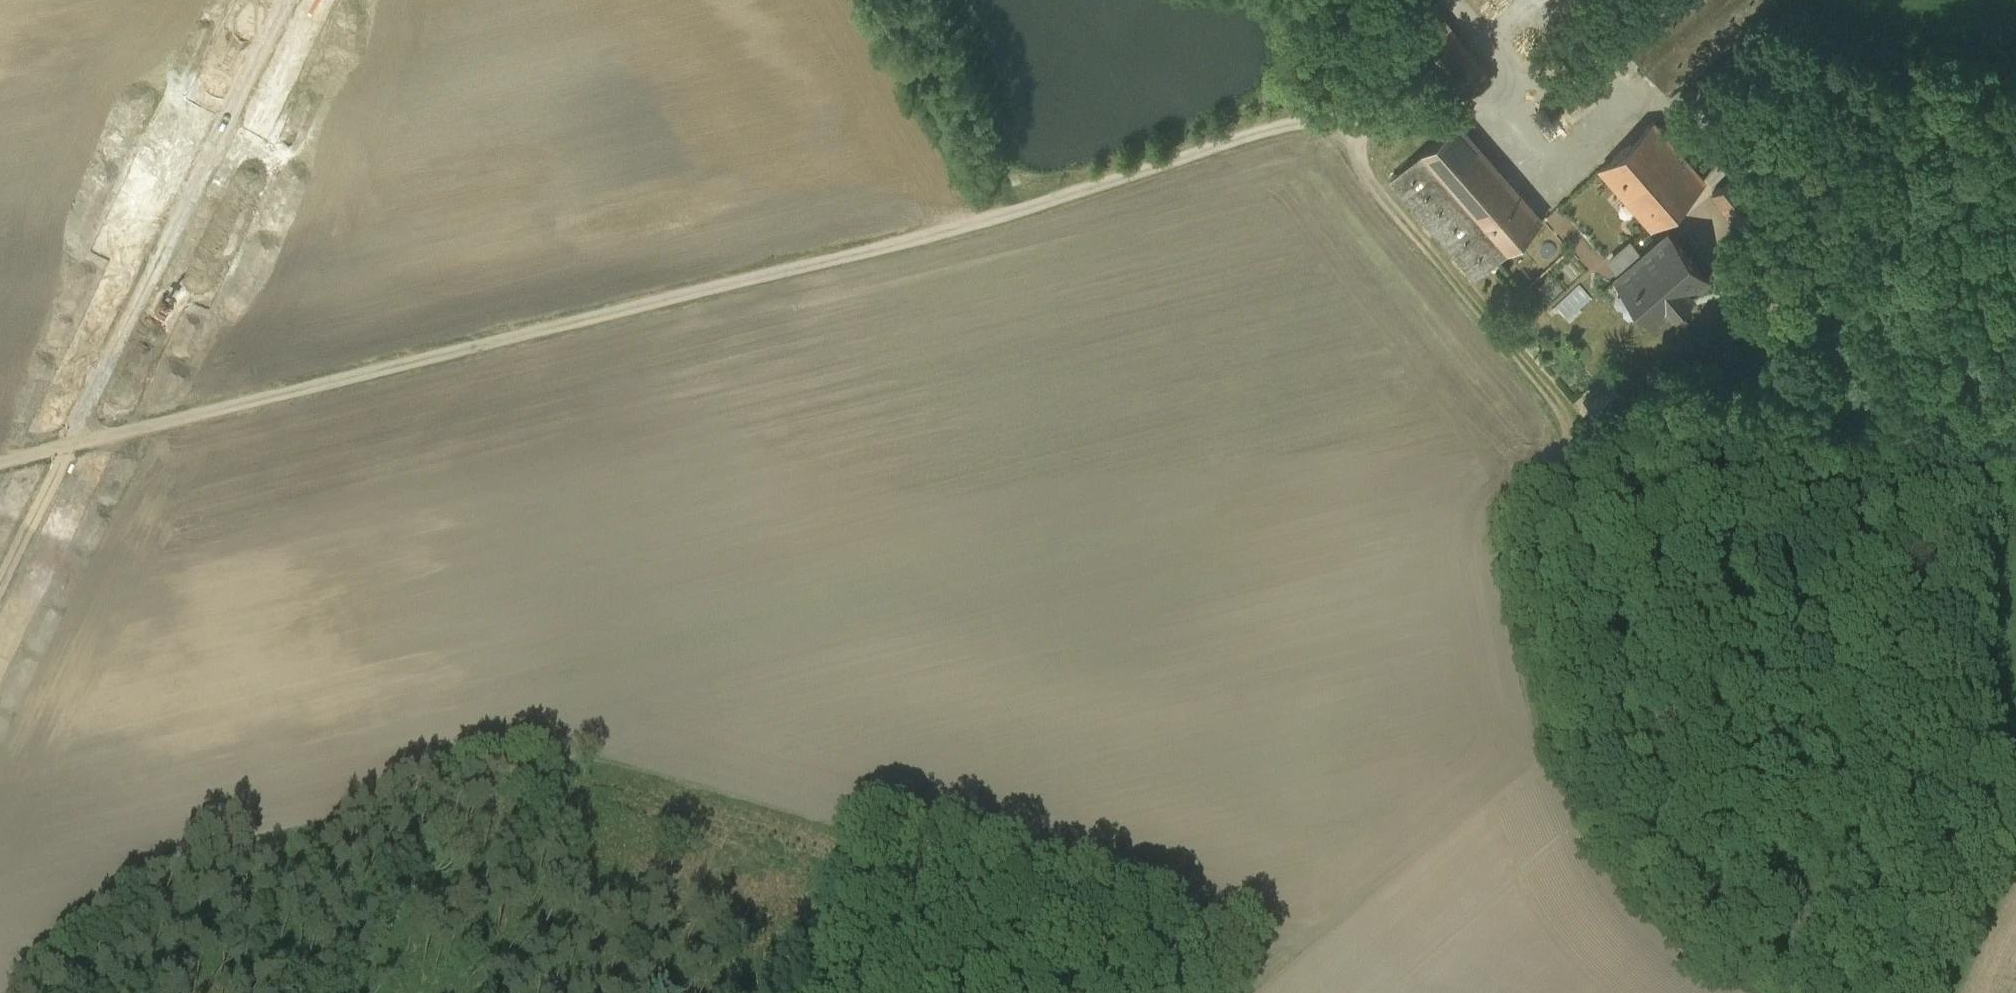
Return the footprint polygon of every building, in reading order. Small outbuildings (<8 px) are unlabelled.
[(1622,37),(1668,92),(1682,84),(1775,0),(1664,0),(1622,37)] [(1493,79),(1434,3),(1409,22),(1468,97),(1493,79)] [(1543,219),(1457,121),(1419,153),(1505,252),(1543,219)] [(1654,121),(1602,167),(1653,225),(1705,180),(1654,121)] [(1505,252),(1419,153),(1391,178),(1476,277),(1505,252)] [(1764,210),(1736,174),(1712,193),(1740,228),(1764,210)] [(1668,232),(1618,276),(1657,321),(1672,308),(1693,290),(1692,290),(1708,277),(1668,232)] [(1638,316),(1616,341),(1649,370),(1671,345),(1638,316)]
